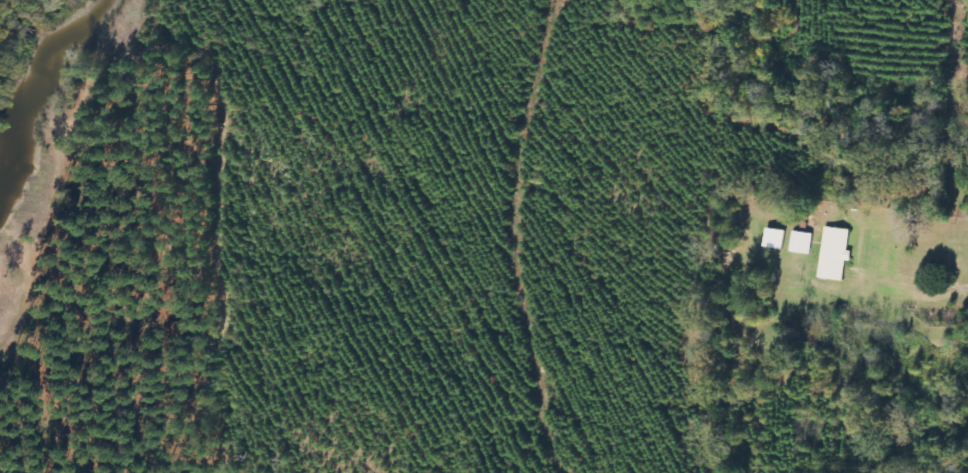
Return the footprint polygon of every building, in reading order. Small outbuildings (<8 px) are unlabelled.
[(819,279),(844,282),(846,262),(851,262),(852,252),(848,252),(850,231),(824,228),(819,279)] [(783,250),(786,232),(767,229),(763,247),(783,250)] [(813,234),(792,233),(791,253),(811,254),(813,234)]
